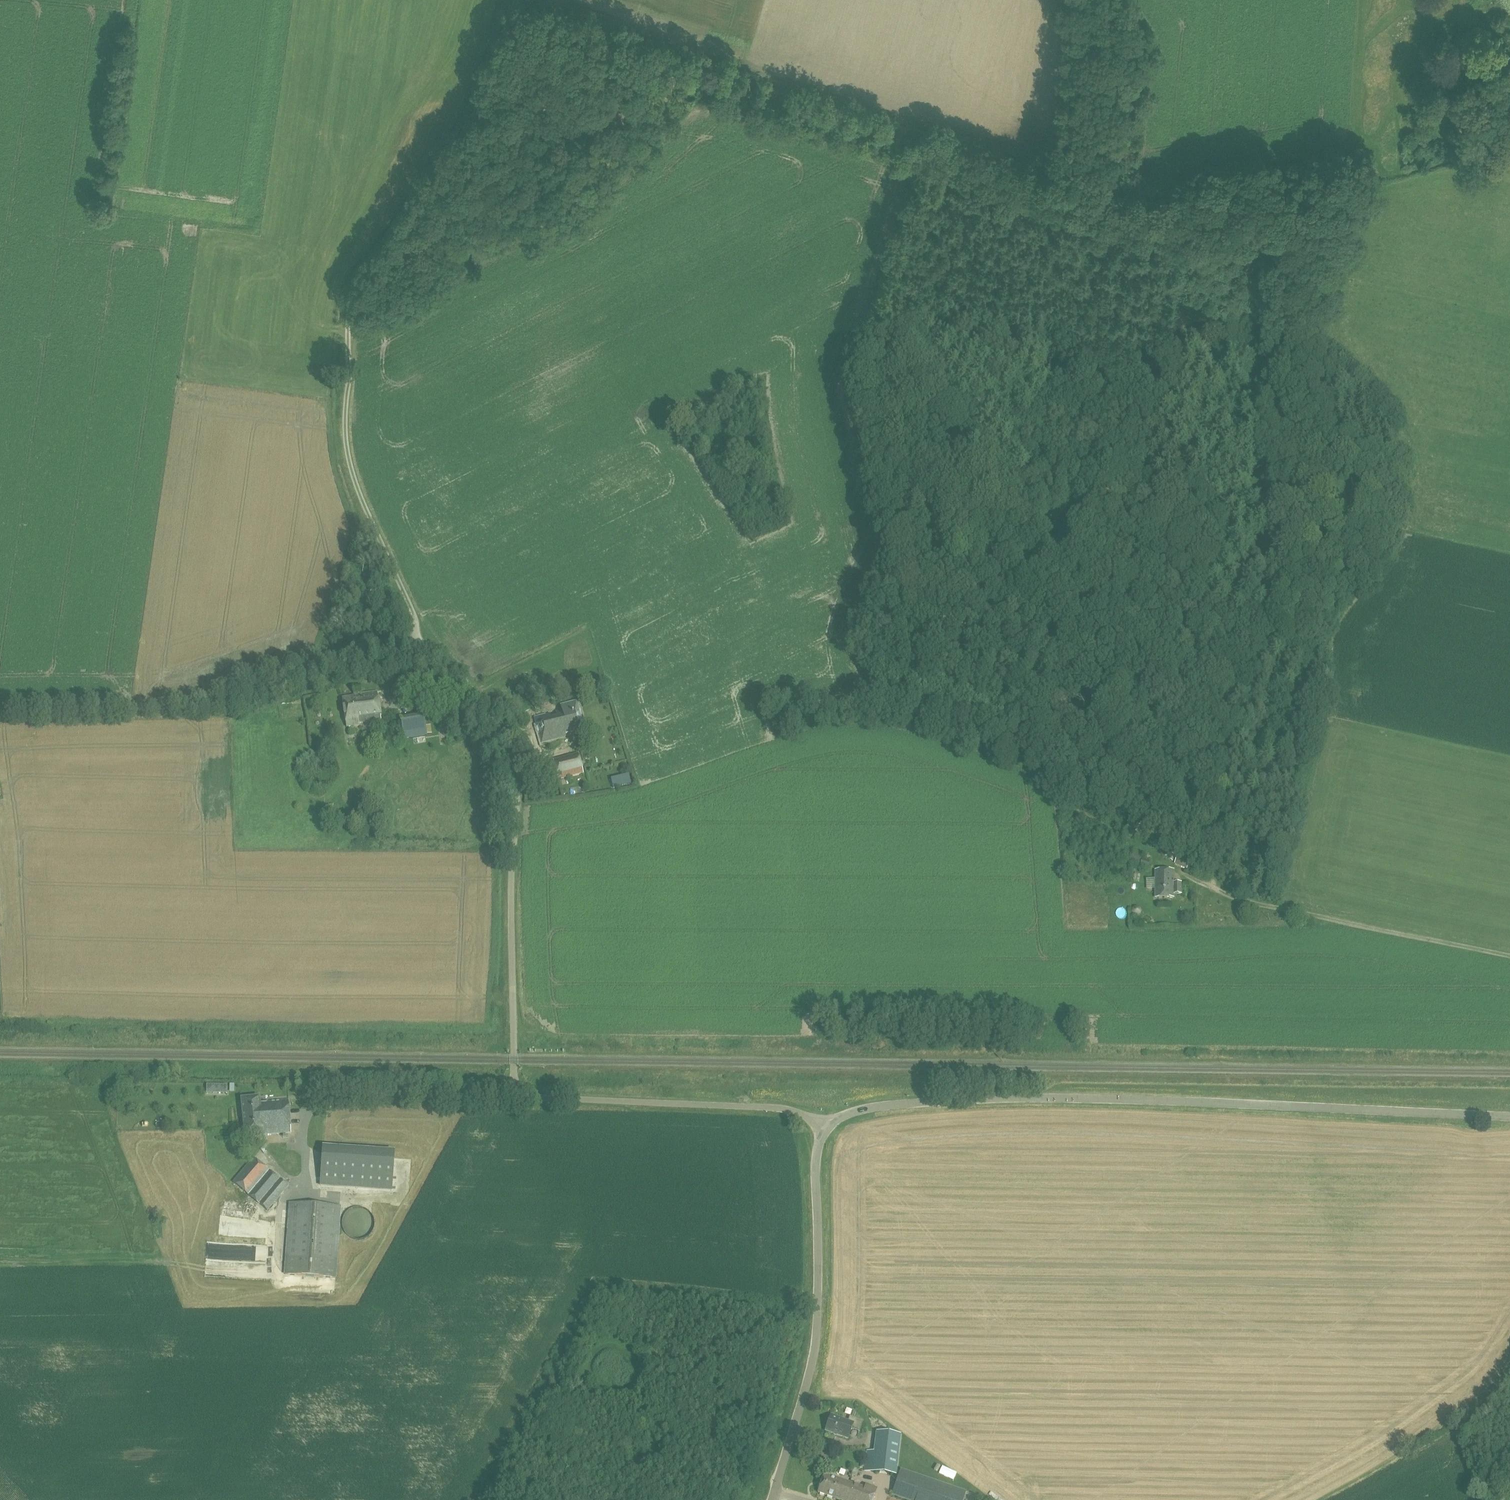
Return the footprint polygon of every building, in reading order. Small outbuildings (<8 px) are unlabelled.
[(343,698),(347,726),(359,725),(359,723),(381,720),(377,692),(361,694),(360,685),(353,686),(354,696),(343,698)] [(535,718),(542,743),(565,736),(564,734),(582,729),(575,702),(561,706),(562,710),(535,718)] [(399,719),(403,740),(427,735),(423,715),(399,719)] [(553,760),(558,779),(583,773),(578,753),(553,760)] [(629,776),(611,780),(613,787),(631,783),(629,776)] [(325,810),(326,820),(335,819),(335,809),(325,810)] [(1174,864),(1187,870),(1192,858),(1179,852),(1174,864)] [(1141,864),(1149,867),(1151,861),(1143,858),(1144,858),(1132,853),(1130,858),(1142,862),(1141,864)] [(1156,870),(1156,898),(1174,898),(1174,894),(1182,894),(1181,883),(1174,883),(1174,870),(1156,870)] [(227,1093),(227,1085),(217,1085),(217,1093),(227,1093)] [(242,1099),(244,1120),(290,1116),(288,1100),(259,1103),(259,1098),(242,1099)] [(244,1120),(245,1137),(264,1136),(264,1134),(291,1132),(290,1116),(244,1120)] [(233,1183),(268,1210),(288,1185),(253,1158),(233,1183)] [(322,1186),(392,1190),(393,1163),(324,1159),(322,1186)] [(285,1275),(335,1278),(340,1207),(290,1203),(285,1275)] [(379,1215),(382,1211),(375,1206),(372,1210),(379,1215)] [(342,1220),(342,1222),(342,1223),(342,1225),(342,1226),(343,1228),(343,1229),(344,1230),(344,1231),(345,1233),(346,1234),(347,1235),(348,1236),(349,1237),(350,1237),(352,1238),(353,1239),(354,1239),(356,1239),(357,1240),(359,1240),(360,1239),(361,1239),(363,1239),(364,1239),(365,1238),(367,1237),(368,1236),(369,1236),(370,1235),(371,1234),(372,1232),(373,1231),(373,1230),(374,1229),(374,1227),(375,1226),(375,1224),(375,1223),(375,1222),(374,1220),(374,1219),(374,1217),(373,1216),(372,1215),(372,1214),(371,1213),(370,1212),(369,1211),(368,1210),(366,1209),(365,1208),(364,1208),(362,1208),(361,1207),(360,1207),(358,1207),(357,1207),(355,1207),(354,1208),(353,1208),(351,1209),(350,1209),(349,1210),(348,1211),(347,1212),(346,1213),(345,1214),(344,1215),(344,1216),(343,1218),(343,1219),(342,1220)] [(825,1430),(847,1438),(851,1428),(858,1431),(862,1420),(849,1416),(848,1421),(830,1414),(825,1430)] [(873,1437),(869,1477),(893,1479),(897,1439),(873,1437)] [(892,1493),(913,1499),(962,1499),(965,1491),(900,1469),(895,1484),(892,1493)] [(839,1499),(872,1499),(876,1488),(865,1484),(865,1487),(824,1474),(818,1493),(839,1499)]
